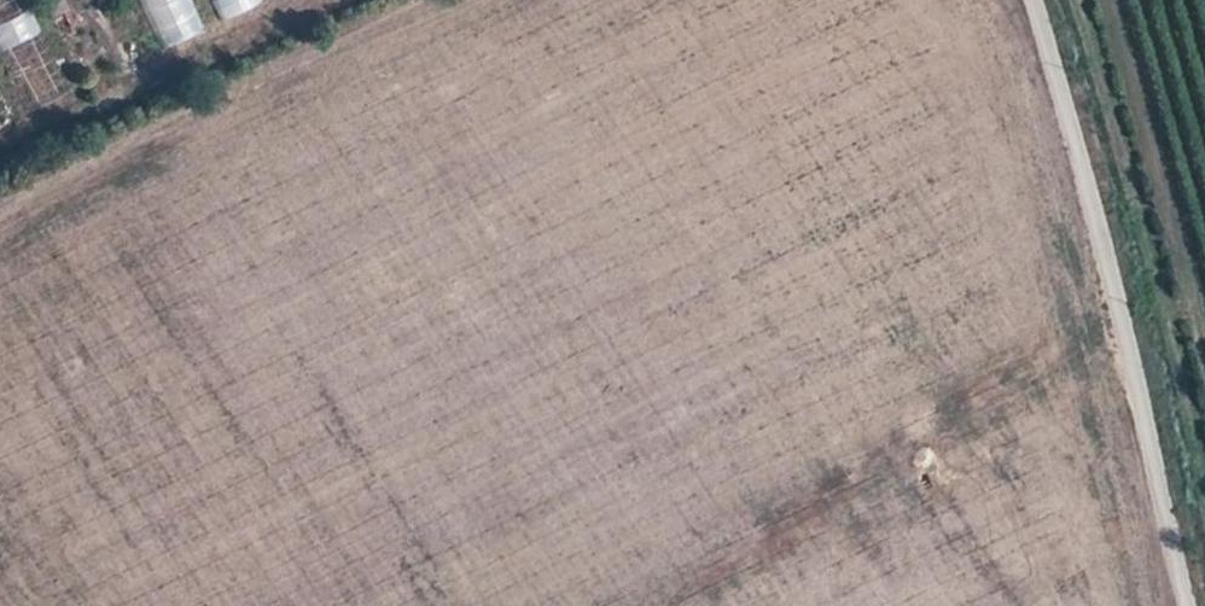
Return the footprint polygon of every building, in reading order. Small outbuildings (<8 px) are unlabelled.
[(157,45),(204,29),(194,0),(192,0),(170,8),(167,0),(141,0),(157,45)] [(213,17),(254,0),(205,0),(213,17)] [(39,29),(30,3),(0,13),(0,42),(39,29)]
